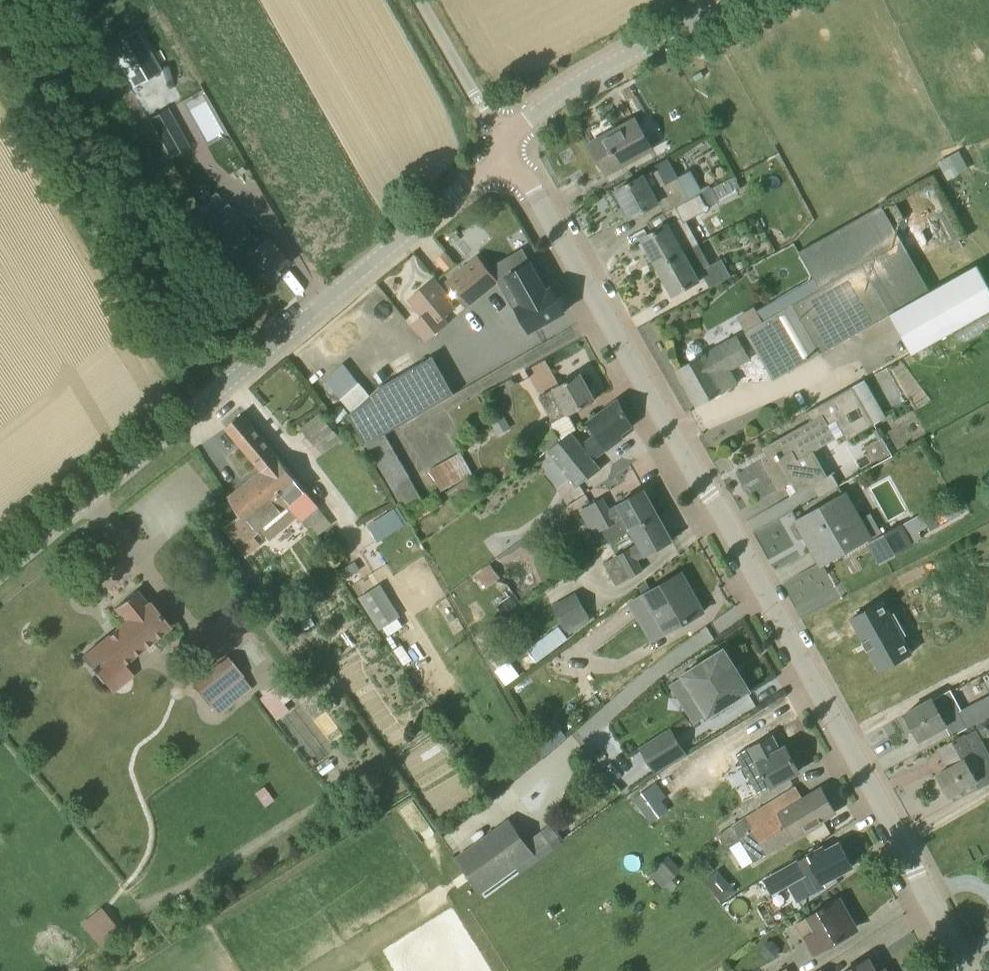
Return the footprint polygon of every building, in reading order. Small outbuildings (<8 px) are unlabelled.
[(109,46),(133,87),(161,71),(137,30),(109,46)] [(516,98),(510,88),(503,92),(508,102),(516,98)] [(193,107),(207,133),(222,125),(208,99),(193,107)] [(607,175),(653,150),(637,119),(615,131),(616,134),(594,146),(593,144),(590,145),(607,175)] [(946,178),(967,167),(957,149),(937,159),(946,178)] [(666,198),(672,209),(691,198),(679,176),(667,183),(658,168),(616,192),(631,218),(666,198)] [(701,194),(691,198),(672,209),(678,221),(670,225),(643,240),(658,268),(698,245),(686,222),(709,209),(701,194)] [(890,315),(912,354),(988,311),(988,286),(977,265),(931,292),(882,205),(799,252),(815,279),(757,312),(763,322),(747,331),(775,379),(890,315)] [(268,282),(290,265),(268,238),(256,247),(235,221),(225,230),(268,282)] [(709,266),(698,245),(658,268),(673,296),(705,278),(711,289),(732,277),(722,259),(709,266)] [(446,270),(454,263),(445,252),(437,259),(446,270)] [(462,269),(483,295),(499,282),(478,256),(462,269)] [(530,332),(543,324),(565,312),(565,311),(551,287),(547,290),(531,262),(513,272),(506,276),(522,304),(516,307),(530,332)] [(462,269),(446,282),(467,308),(483,295),(462,269)] [(413,325),(426,341),(448,323),(443,318),(455,308),(440,290),(441,289),(434,280),(410,300),(417,308),(419,307),(425,315),(413,325)] [(737,382),(730,369),(749,357),(738,336),(704,355),(700,348),(693,346),(688,349),(686,356),(690,363),(679,369),(699,404),(737,382)] [(366,445),(385,434),(455,395),(432,355),(381,387),(370,396),(344,363),(324,379),(351,412),(347,414),(365,445),(366,445)] [(524,468),(549,450),(571,433),(577,430),(569,415),(596,400),(581,375),(540,397),(554,423),(551,425),(548,421),(531,433),(536,440),(520,451),(522,454),(517,458),(524,468)] [(865,381),(825,403),(807,413),(811,421),(769,444),(775,456),(764,463),(779,489),(785,486),(791,498),(829,478),(814,451),(837,438),(830,426),(836,423),(842,435),(843,434),(848,442),(886,422),(865,381)] [(572,436),(571,433),(549,450),(578,486),(601,469),(592,459),(607,448),(623,437),(620,433),(629,428),(628,427),(632,425),(618,400),(588,424),(597,435),(582,446),(572,436)] [(503,411),(489,418),(495,429),(509,422),(503,411)] [(321,413),(301,429),(307,436),(314,445),(314,446),(335,430),(321,413)] [(269,482),(298,517),(302,522),(319,507),(305,491),(242,414),(226,428),(262,471),(253,479),(262,489),(269,482)] [(405,511),(423,500),(385,434),(366,445),(405,511)] [(309,449),(314,445),(307,436),(303,440),(309,449)] [(442,491),(473,473),(461,452),(430,471),(442,491)] [(467,477),(447,491),(462,514),(483,499),(467,477)] [(270,542),(298,517),(269,482),(262,489),(253,479),(230,498),(241,515),(225,527),(246,558),(261,546),(252,535),(259,529),(270,542)] [(609,542),(631,530),(659,515),(645,489),(617,504),(617,505),(610,509),(603,498),(580,510),(593,534),(602,529),(609,542)] [(821,564),(870,537),(846,493),(797,521),(797,522),(801,520),(816,547),(813,549),(821,564)] [(394,508),(383,515),(394,532),(405,525),(395,510),(394,508)] [(672,541),(659,515),(631,530),(638,544),(604,563),(616,585),(643,570),(637,559),(645,555),(645,556),(672,541)] [(901,524),(868,542),(880,563),(914,544),(909,535),(926,526),(920,515),(902,525),(901,524)] [(491,565),(477,575),(486,587),(500,578),(491,565)] [(704,612),(682,573),(629,602),(652,641),(704,612)] [(401,616),(380,585),(360,598),(380,629),(401,616)] [(103,683),(171,628),(151,603),(148,605),(137,592),(115,610),(126,623),(83,659),(103,683)] [(883,592),(851,609),(866,635),(862,637),(874,662),(879,659),(893,684),(925,665),(909,638),(913,636),(902,616),(898,619),(883,592)] [(576,594),(553,607),(567,630),(589,617),(576,594)] [(518,607),(511,597),(498,606),(505,616),(518,607)] [(751,690),(724,648),(682,675),(709,717),(751,690)] [(193,687),(208,706),(244,677),(229,658),(193,687)] [(244,677),(208,706),(217,717),(253,688),(244,677)] [(258,696),(274,719),(287,709),(271,686),(258,696)] [(980,700),(962,710),(951,689),(933,699),(933,698),(905,714),(920,740),(961,717),(967,728),(988,716),(980,700)] [(550,746),(560,735),(548,724),(537,734),(550,746)] [(988,783),(988,756),(974,730),(942,748),(952,767),(939,774),(951,795),(975,781),(979,788),(988,783)] [(655,771),(685,752),(671,731),(642,749),(655,771)] [(737,754),(746,770),(758,763),(771,787),(799,771),(797,767),(799,766),(795,758),(793,759),(786,747),(779,751),(771,736),(737,754)] [(633,799),(643,813),(661,800),(666,796),(656,783),(633,799)] [(822,788),(813,793),(803,798),(732,843),(745,864),(766,852),(836,812),(822,788)] [(727,846),(732,843),(803,798),(798,789),(720,834),(727,846)] [(455,858),(480,893),(535,853),(510,819),(455,858)] [(809,856),(800,861),(765,880),(772,892),(815,869),(823,883),(853,867),(840,843),(825,851),(823,848),(808,856),(809,856)] [(669,856),(650,874),(664,889),(666,887),(671,892),(681,882),(676,877),(683,870),(669,856)] [(709,861),(697,869),(703,878),(715,870),(709,861)] [(797,923),(815,954),(844,937),(843,934),(857,926),(848,912),(846,914),(838,900),(797,923)] [(111,938),(108,934),(117,927),(105,912),(95,920),(91,915),(81,924),(99,947),(111,938)] [(869,959),(848,970),(875,970),(869,959)]
